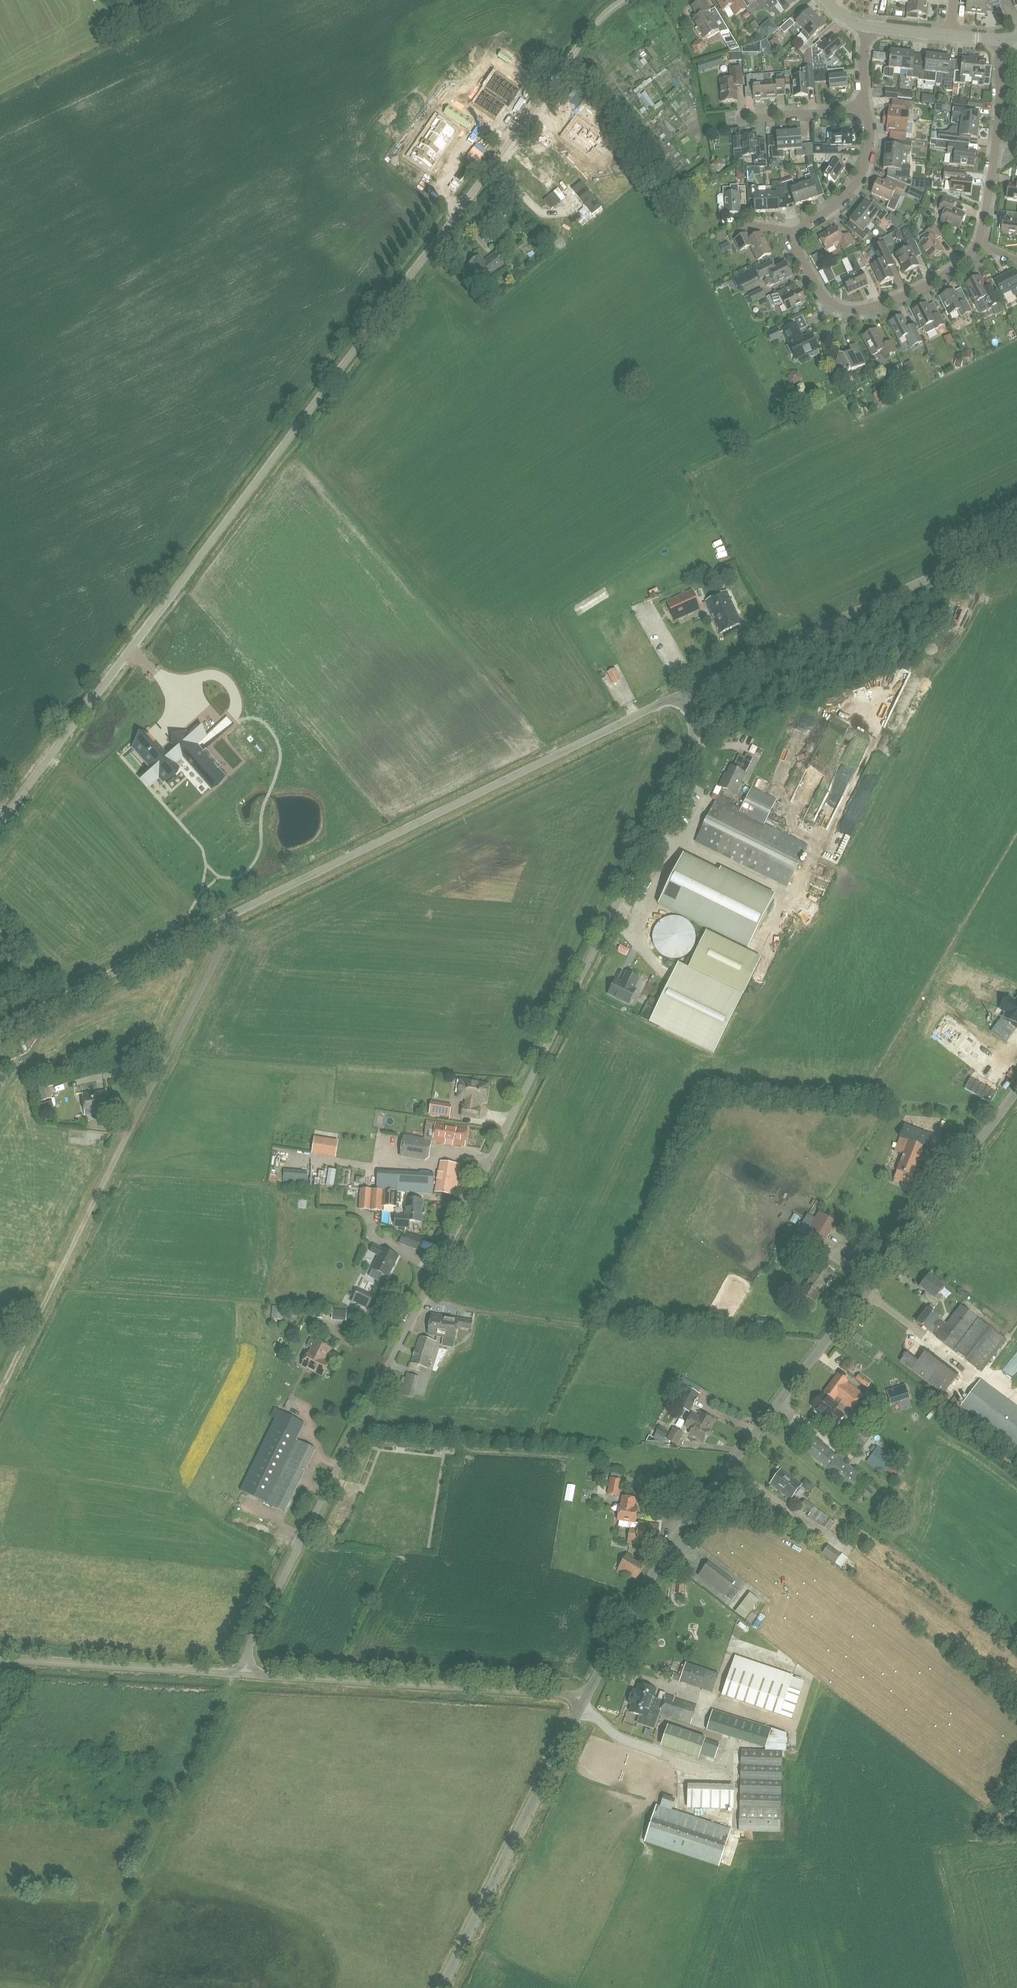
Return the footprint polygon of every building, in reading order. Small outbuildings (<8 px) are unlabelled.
[(739,48),(719,15),(712,20),(708,12),(710,11),(704,0),(692,7),(698,17),(694,20),(698,27),(695,29),(699,35),(702,34),(705,38),(718,30),(731,51),(739,48)] [(746,9),(740,0),(716,0),(723,11),(730,6),(736,15),(746,9)] [(797,0),(764,0),(771,8),(777,2),(785,11),(797,0)] [(880,0),(878,0),(874,11),(879,12),(882,4),(887,6),(889,0),(884,0),(883,1),(880,0)] [(976,13),(977,0),(967,0),(965,12),(976,13)] [(976,13),(986,14),(988,0),(977,0),(976,13)] [(915,19),(916,14),(927,15),(928,4),(908,2),(906,18),(915,19)] [(803,31),(817,18),(810,10),(796,22),(803,31)] [(817,18),(803,31),(800,33),(807,41),(809,40),(825,27),(817,18)] [(784,33),(795,24),(790,19),(779,28),(784,33)] [(756,22),(750,25),(754,31),(759,28),(756,22)] [(777,29),(775,27),(762,26),(760,28),(768,37),(777,29)] [(775,50),(784,46),(779,36),(770,40),(775,50)] [(817,56),(822,52),(828,59),(843,47),(833,36),(824,45),(820,40),(814,45),(811,48),(813,68),(813,72),(820,71),(819,58),(817,56)] [(766,49),(771,46),(766,40),(761,43),(761,50),(766,49)] [(802,55),(803,55),(811,48),(814,45),(809,40),(807,41),(798,50),(802,55)] [(706,50),(704,41),(694,44),(696,53),(706,50)] [(500,57),(510,63),(514,58),(504,51),(500,57)] [(902,52),(890,51),(889,68),(886,68),(884,69),(884,75),(885,77),(893,78),(894,69),(901,69),(902,52)] [(906,77),(918,78),(919,66),(913,66),(914,53),(902,52),(901,69),(907,70),(906,77)] [(936,73),(938,56),(926,54),(925,67),(919,66),(918,78),(917,80),(935,82),(936,73)] [(950,57),(938,56),(936,73),(943,74),(942,85),(945,90),(953,91),(954,83),(955,71),(955,70),(949,70),(950,57)] [(966,77),(972,77),(974,57),(969,56),(969,59),(962,58),(961,71),(955,71),(954,83),(965,84),(966,77)] [(705,71),(718,67),(723,66),(721,57),(715,58),(703,62),(697,64),(700,73),(705,71)] [(978,85),(983,86),(984,77),(990,77),(991,68),(985,67),(986,61),(979,60),(979,57),(974,57),(972,77),(973,78),(972,81),(978,82),(978,85)] [(736,86),(742,86),(741,64),(729,65),(730,79),(720,80),(721,102),(737,101),(736,86)] [(815,89),(814,80),(813,72),(813,68),(800,69),(800,76),(792,76),(794,96),(808,95),(808,90),(815,89)] [(843,69),(833,70),(821,71),(822,82),(829,81),(830,89),(839,89),(839,92),(846,91),(845,88),(847,88),(846,75),(844,75),(843,69)] [(497,72),(485,90),(505,104),(505,105),(508,107),(513,100),(512,100),(515,96),(516,96),(521,89),(497,72)] [(763,74),(764,81),(765,98),(769,98),(769,100),(771,101),(774,100),(775,99),(775,98),(777,98),(776,91),(785,91),(783,75),(781,76),(780,73),(770,73),(763,74)] [(763,74),(746,75),(747,87),(752,87),(753,99),(765,98),(764,81),(763,74)] [(586,90),(591,83),(584,79),(579,85),(586,90)] [(570,85),(566,94),(572,97),(576,87),(570,85)] [(885,98),(897,99),(898,98),(898,91),(898,90),(886,89),(885,98)] [(485,90),(474,106),(494,121),(505,105),(505,104),(485,90)] [(883,119),(907,121),(912,122),(914,122),(914,115),(914,113),(913,110),(914,109),(915,107),(915,105),(914,103),(913,102),(911,102),(905,101),(905,102),(892,100),(892,106),(889,106),(888,114),(884,114),(883,119)] [(982,109),(983,103),(968,101),(967,107),(982,109)] [(447,112),(451,115),(456,109),(451,105),(446,111),(447,112)] [(954,106),(952,123),(955,124),(961,124),(978,127),(980,115),(975,114),(976,108),(954,106)] [(451,115),(456,119),(461,112),(456,109),(451,115)] [(461,124),(466,118),(460,114),(456,120),(461,124)] [(469,119),(466,117),(466,118),(461,124),(468,129),(474,120),(470,117),(469,119)] [(432,127),(429,131),(444,142),(447,138),(449,140),(455,133),(436,119),(431,126),(432,127)] [(913,124),(912,122),(907,121),(883,119),(883,124),(887,124),(886,133),(890,133),(890,139),(905,141),(906,135),(910,135),(912,134),(913,124)] [(569,133),(566,136),(589,154),(591,152),(596,145),(604,150),(608,144),(600,138),(599,138),(596,136),(596,135),(590,131),(590,132),(577,122),(575,125),(574,125),(573,127),(569,133)] [(961,124),(955,124),(955,127),(952,127),(951,127),(949,128),(948,131),(948,133),(944,133),(939,132),(938,140),(956,142),(956,136),(977,139),(978,127),(961,124)] [(823,154),(825,154),(838,154),(838,145),(852,144),(852,130),(832,131),(832,139),(830,139),(827,142),(827,144),(822,144),(823,154)] [(429,131),(420,143),(435,154),(438,150),(440,152),(446,144),(444,142),(429,131)] [(800,131),(788,132),(789,150),(796,149),(796,156),(813,155),(812,143),(801,144),(800,131)] [(783,150),(789,150),(788,132),(776,133),(777,146),(771,146),(772,158),(784,157),(783,150)] [(765,140),(757,141),(756,135),(741,136),(742,156),(754,155),(754,161),(766,160),(765,140)] [(885,157),(911,160),(911,159),(908,159),(909,153),(910,153),(911,141),(905,141),(890,139),(890,145),(886,145),(885,157)] [(977,152),(975,152),(963,150),(964,144),(949,142),(947,153),(950,154),(949,164),(973,167),(974,159),(976,158),(977,152)] [(416,147),(410,154),(429,168),(434,160),(432,159),(435,154),(420,143),(417,148),(416,147)] [(396,151),(389,161),(395,165),(402,155),(396,151)] [(556,174),(562,166),(546,154),(527,181),(541,191),(547,182),(553,187),(560,177),(556,174)] [(841,154),(838,154),(825,154),(825,161),(831,165),(824,175),(835,183),(845,168),(839,164),(841,160),(841,154)] [(909,178),(910,166),(909,166),(910,160),(911,160),(885,157),(883,169),(888,169),(887,176),(895,177),(895,180),(911,186),(912,182),(913,178),(909,178)] [(712,166),(718,171),(724,166),(718,160),(712,166)] [(814,186),(820,183),(814,165),(807,168),(809,174),(805,176),(807,183),(801,185),(806,201),(818,198),(814,186)] [(761,174),(761,173),(761,167),(754,168),(746,168),(747,181),(754,181),(754,175),(761,174)] [(970,194),(972,179),(959,177),(959,171),(945,169),(944,180),(951,181),(950,191),(970,194)] [(878,181),(877,182),(875,181),(872,188),(874,188),(872,194),(889,202),(887,208),(894,212),(898,205),(895,203),(898,195),(901,197),(906,186),(887,177),(885,184),(878,181)] [(795,205),(806,201),(801,185),(795,187),(792,180),(782,183),(782,186),(784,195),(791,193),(795,205)] [(386,181),(378,188),(383,193),(391,186),(386,181)] [(785,198),(784,195),(782,186),(782,183),(781,181),(772,182),(772,192),(766,193),(766,212),(778,211),(778,198),(785,198)] [(1009,184),(1007,198),(1016,199),(1016,185),(1009,184)] [(720,214),(725,213),(739,213),(739,199),(746,199),(745,186),(738,187),(738,185),(730,185),(730,187),(723,187),(723,194),(724,194),(725,205),(720,206),(719,207),(719,213),(720,214)] [(766,212),(766,193),(765,187),(747,188),(748,200),(754,199),(754,212),(766,212)] [(959,229),(965,214),(952,209),(955,202),(943,197),(939,209),(945,211),(941,221),(959,229)] [(865,202),(857,211),(871,222),(875,217),(881,222),(888,213),(882,208),(878,213),(865,202)] [(871,222),(857,211),(849,221),(858,227),(854,232),(863,240),(870,231),(866,228),(871,222)] [(1016,219),(1003,217),(1001,231),(1016,234),(1016,217),(1016,219)] [(904,226),(898,221),(893,226),(897,229),(904,226)] [(930,260),(943,251),(936,240),(941,236),(935,226),(926,232),(929,237),(919,243),(930,260)] [(844,250),(854,244),(849,234),(842,237),(836,227),(819,237),(827,250),(840,243),(844,250)] [(908,245),(916,242),(909,227),(901,231),(908,245)] [(757,260),(771,254),(761,233),(749,239),(747,233),(734,239),(740,251),(750,245),(757,260)] [(895,265),(884,240),(874,245),(873,247),(872,248),(878,262),(872,265),(880,283),(893,277),(889,268),(895,265)] [(905,272),(918,266),(910,248),(896,254),(905,272)] [(867,284),(861,271),(861,270),(867,267),(860,252),(847,258),(855,274),(843,280),(849,293),(867,284)] [(488,277),(505,264),(496,253),(484,262),(479,257),(468,265),(469,266),(461,272),(466,278),(473,271),(480,279),(486,275),(488,277)] [(775,284),(792,276),(786,262),(774,267),(771,261),(755,269),(760,279),(770,274),(771,276),(766,279),(765,281),(767,286),(769,286),(774,284),(775,284)] [(1016,294),(1016,274),(1015,270),(995,280),(1002,295),(1011,290),(1014,296),(1016,294)] [(1000,302),(992,286),(986,289),(979,276),(966,283),(981,312),(1000,302)] [(787,311),(805,302),(799,289),(787,295),(784,288),(770,296),(775,307),(781,303),(782,305),(784,304),(787,311)] [(748,295),(752,302),(753,304),(766,297),(762,289),(748,295)] [(961,316),(972,311),(966,300),(961,303),(954,289),(939,297),(948,315),(958,310),(961,316)] [(913,310),(925,333),(926,334),(945,324),(939,313),(933,316),(926,303),(913,310)] [(890,322),(899,340),(906,336),(911,347),(923,341),(914,325),(909,328),(902,316),(890,322)] [(808,354),(810,358),(813,357),(816,356),(819,353),(817,349),(818,349),(811,334),(802,338),(795,323),(783,329),(790,343),(789,344),(796,359),(808,354)] [(773,341),(784,336),(781,328),(770,334),(773,341)] [(885,357),(896,351),(891,341),(885,344),(877,329),(863,336),(872,355),(881,351),(885,357)] [(953,334),(946,335),(947,343),(955,341),(953,334)] [(852,371),(866,364),(856,344),(849,347),(851,351),(843,355),(839,354),(836,365),(841,375),(851,370),(852,371)] [(877,399),(883,396),(881,391),(874,394),(877,399)] [(675,621),(701,609),(692,590),(667,601),(675,621)] [(721,633),(742,623),(727,591),(706,601),(721,633)] [(968,613),(967,600),(955,600),(956,614),(968,613)] [(609,673),(614,683),(620,680),(616,672),(615,670),(609,673)] [(908,706),(914,709),(917,702),(911,700),(908,706)] [(175,766),(173,763),(182,754),(212,788),(223,778),(216,771),(221,767),(206,749),(201,753),(184,734),(173,743),(175,746),(165,754),(157,745),(153,748),(144,738),(134,746),(164,780),(174,771),(172,769),(175,766)] [(723,781),(736,788),(748,769),(735,761),(723,781)] [(824,768),(806,763),(804,770),(809,772),(805,784),(818,788),(824,768)] [(103,777),(104,774),(95,769),(89,783),(96,787),(99,782),(109,786),(112,781),(103,777)] [(765,785),(776,782),(772,771),(762,775),(765,785)] [(119,776),(112,783),(117,789),(124,782),(119,776)] [(716,800),(696,841),(788,886),(808,845),(764,824),(776,800),(752,788),(741,809),(733,805),(729,805),(729,807),(716,800)] [(72,797),(87,807),(91,800),(77,790),(72,797)] [(102,803),(106,798),(97,790),(93,795),(102,803)] [(117,819),(122,815),(109,801),(104,806),(117,819)] [(80,804),(76,808),(83,815),(86,811),(80,804)] [(93,829),(99,835),(113,821),(107,816),(93,829)] [(688,827),(692,824),(685,817),(682,820),(688,827)] [(708,896),(720,872),(683,854),(658,904),(749,949),(762,923),(708,896)] [(752,913),(755,905),(747,902),(746,906),(740,904),(739,909),(752,913)] [(653,932),(652,937),(653,943),(655,948),(659,953),(663,957),(668,958),(674,959),(680,958),(685,957),(689,953),(693,948),(695,943),(695,937),(695,932),(693,927),(689,922),(685,919),(680,917),(674,916),(668,917),(663,919),(659,922),(655,927),(653,932)] [(706,930),(688,967),(678,962),(649,1022),(714,1054),(761,957),(706,930)] [(626,956),(629,950),(621,946),(618,951),(626,956)] [(639,978),(628,972),(622,983),(616,980),(609,994),(630,1004),(636,990),(634,989),(639,978)] [(993,1029),(1001,1035),(1010,1023),(1016,1028),(1016,1026),(1016,998),(1015,1001),(1009,996),(1000,1008),(1006,1013),(993,1029)] [(955,1047),(976,1063),(988,1047),(967,1031),(955,1047)] [(477,1108),(478,1100),(486,1102),(489,1085),(469,1082),(470,1080),(462,1079),(462,1080),(461,1080),(459,1093),(462,1094),(462,1098),(467,1099),(466,1106),(463,1106),(462,1116),(478,1118),(480,1108),(477,1108)] [(38,1089),(41,1101),(52,1099),(49,1086),(38,1089)] [(85,1115),(109,1112),(107,1090),(83,1093),(85,1115)] [(444,1104),(443,1107),(431,1105),(430,1113),(450,1116),(452,1105),(444,1104)] [(465,1146),(468,1127),(436,1122),(433,1141),(465,1146)] [(932,1135),(906,1125),(905,1125),(894,1152),(903,1156),(894,1179),(910,1185),(920,1159),(924,1148),(927,1148),(932,1135)] [(433,1141),(424,1139),(404,1136),(401,1156),(430,1160),(433,1141)] [(313,1153),(325,1154),(328,1140),(315,1138),(313,1153)] [(457,1188),(461,1165),(441,1161),(435,1192),(451,1194),(452,1188),(457,1188)] [(397,1191),(433,1193),(434,1178),(398,1176),(397,1191)] [(397,1191),(361,1189),(359,1209),(382,1211),(382,1206),(396,1207),(397,1191)] [(422,1207),(423,1200),(407,1199),(406,1216),(396,1215),(395,1226),(409,1227),(410,1221),(421,1222),(422,1213),(423,1214),(425,1212),(425,1208),(424,1207),(422,1207)] [(820,1246),(835,1221),(821,1213),(806,1237),(820,1246)] [(419,1250),(423,1239),(404,1232),(400,1243),(419,1250)] [(370,1277),(379,1282),(383,1274),(388,1276),(398,1256),(383,1249),(382,1250),(374,1245),(371,1251),(379,1255),(373,1269),(374,1269),(370,1277)] [(814,1301),(833,1273),(820,1264),(801,1292),(814,1301)] [(981,1371),(1005,1339),(961,1306),(947,1324),(938,1317),(932,1312),(944,1296),(940,1293),(945,1287),(930,1275),(921,1287),(929,1293),(925,1299),(932,1304),(917,1322),(928,1331),(928,1330),(936,1337),(981,1371)] [(352,1301),(367,1309),(373,1298),(358,1291),(352,1301)] [(801,1292),(796,1299),(809,1308),(814,1301),(801,1292)] [(283,1307),(273,1307),(273,1319),(283,1319),(283,1307)] [(471,1329),(472,1321),(432,1313),(428,1334),(455,1339),(457,1326),(471,1329)] [(427,1368),(436,1341),(420,1336),(411,1363),(427,1368)] [(322,1376),(329,1362),(325,1360),(331,1348),(316,1341),(310,1339),(307,1345),(312,1348),(310,1352),(309,1352),(302,1365),(322,1376)] [(901,1359),(906,1352),(900,1348),(902,1346),(898,1342),(896,1345),(888,1339),(883,1345),(901,1359)] [(945,1391),(959,1372),(925,1347),(917,1357),(908,1350),(902,1358),(945,1391)] [(1006,1348),(1004,1355),(1013,1358),(1015,1350),(1006,1348)] [(909,1372),(908,1381),(916,1381),(917,1373),(909,1372)] [(852,1410),(864,1394),(847,1382),(847,1381),(838,1374),(825,1393),(823,1396),(821,1395),(818,1399),(816,1398),(812,1403),(814,1404),(813,1406),(815,1408),(814,1409),(820,1414),(821,1412),(828,1417),(827,1419),(836,1426),(843,1416),(836,1410),(838,1407),(837,1407),(841,1402),(852,1410)] [(871,1382),(869,1381),(860,1374),(855,1379),(867,1388),(871,1382)] [(981,1380),(962,1405),(1016,1447),(1016,1407),(981,1380)] [(887,1392),(891,1403),(909,1397),(905,1386),(887,1392)] [(698,1394),(685,1388),(677,1405),(689,1411),(698,1394)] [(241,1490),(266,1502),(285,1511),(316,1449),(297,1439),(299,1434),(288,1428),(293,1417),(279,1410),(241,1490)] [(714,1420),(701,1413),(699,1418),(692,1414),(686,1425),(692,1429),(690,1433),(704,1441),(710,1430),(709,1429),(714,1420)] [(671,1429),(673,1424),(664,1420),(662,1425),(671,1429)] [(872,1434),(857,1423),(847,1437),(862,1448),(872,1434)] [(677,1445),(684,1434),(673,1428),(667,1440),(677,1445)] [(802,1448),(858,1493),(859,1491),(866,1496),(872,1488),(866,1483),(868,1481),(812,1436),(811,1435),(801,1448),(802,1449),(802,1448)] [(441,1437),(440,1443),(452,1445),(453,1439),(441,1437)] [(418,1442),(399,1440),(399,1447),(417,1449),(418,1442)] [(895,1460),(877,1447),(867,1462),(885,1474),(887,1471),(895,1477),(902,1468),(894,1462),(895,1460)] [(791,1499),(802,1484),(781,1469),(770,1484),(791,1499)] [(620,1496),(622,1480),(610,1478),(607,1494),(620,1496)] [(620,1504),(620,1505),(615,1504),(614,1505),(613,1509),(614,1511),(619,1512),(618,1520),(620,1520),(619,1526),(630,1528),(628,1539),(635,1541),(635,1544),(656,1547),(660,1524),(639,1520),(639,1522),(636,1522),(638,1507),(635,1506),(636,1498),(635,1498),(636,1496),(636,1494),(635,1493),(633,1492),(632,1491),(630,1492),(629,1493),(628,1494),(628,1497),(622,1496),(621,1504),(620,1504)] [(808,1516),(828,1530),(834,1522),(827,1517),(828,1516),(805,1499),(800,1506),(810,1513),(808,1516)] [(787,1512),(780,1506),(772,1517),(780,1522),(787,1512)] [(240,1514),(237,1521),(246,1524),(249,1518),(240,1514)] [(829,1545),(822,1553),(835,1563),(836,1562),(841,1555),(829,1545)] [(636,1579),(645,1563),(627,1553),(618,1568),(636,1579)] [(733,1601),(740,1592),(706,1566),(699,1575),(733,1601)] [(800,1692),(789,1688),(793,1675),(735,1656),(731,1668),(722,1695),(780,1715),(780,1714),(791,1718),(800,1692)] [(713,1692),(718,1674),(686,1663),(682,1676),(674,1673),(673,1678),(713,1692)] [(690,1724),(697,1705),(666,1695),(664,1700),(653,1697),(656,1690),(640,1684),(637,1691),(633,1690),(629,1703),(632,1704),(630,1712),(640,1715),(637,1723),(654,1728),(659,1713),(690,1724)] [(765,1748),(771,1728),(712,1710),(706,1729),(765,1748)] [(702,1748),(717,1753),(719,1745),(705,1740),(706,1738),(668,1725),(661,1743),(663,1747),(699,1759),(700,1755),(702,1748)] [(742,1750),(740,1808),(740,1831),(780,1832),(780,1809),(782,1751),(742,1750)] [(686,1782),(686,1804),(733,1804),(733,1781),(686,1782)] [(660,1801),(671,1804),(673,1796),(662,1793),(660,1801)] [(719,1866),(731,1830),(657,1805),(645,1841),(719,1866)]
